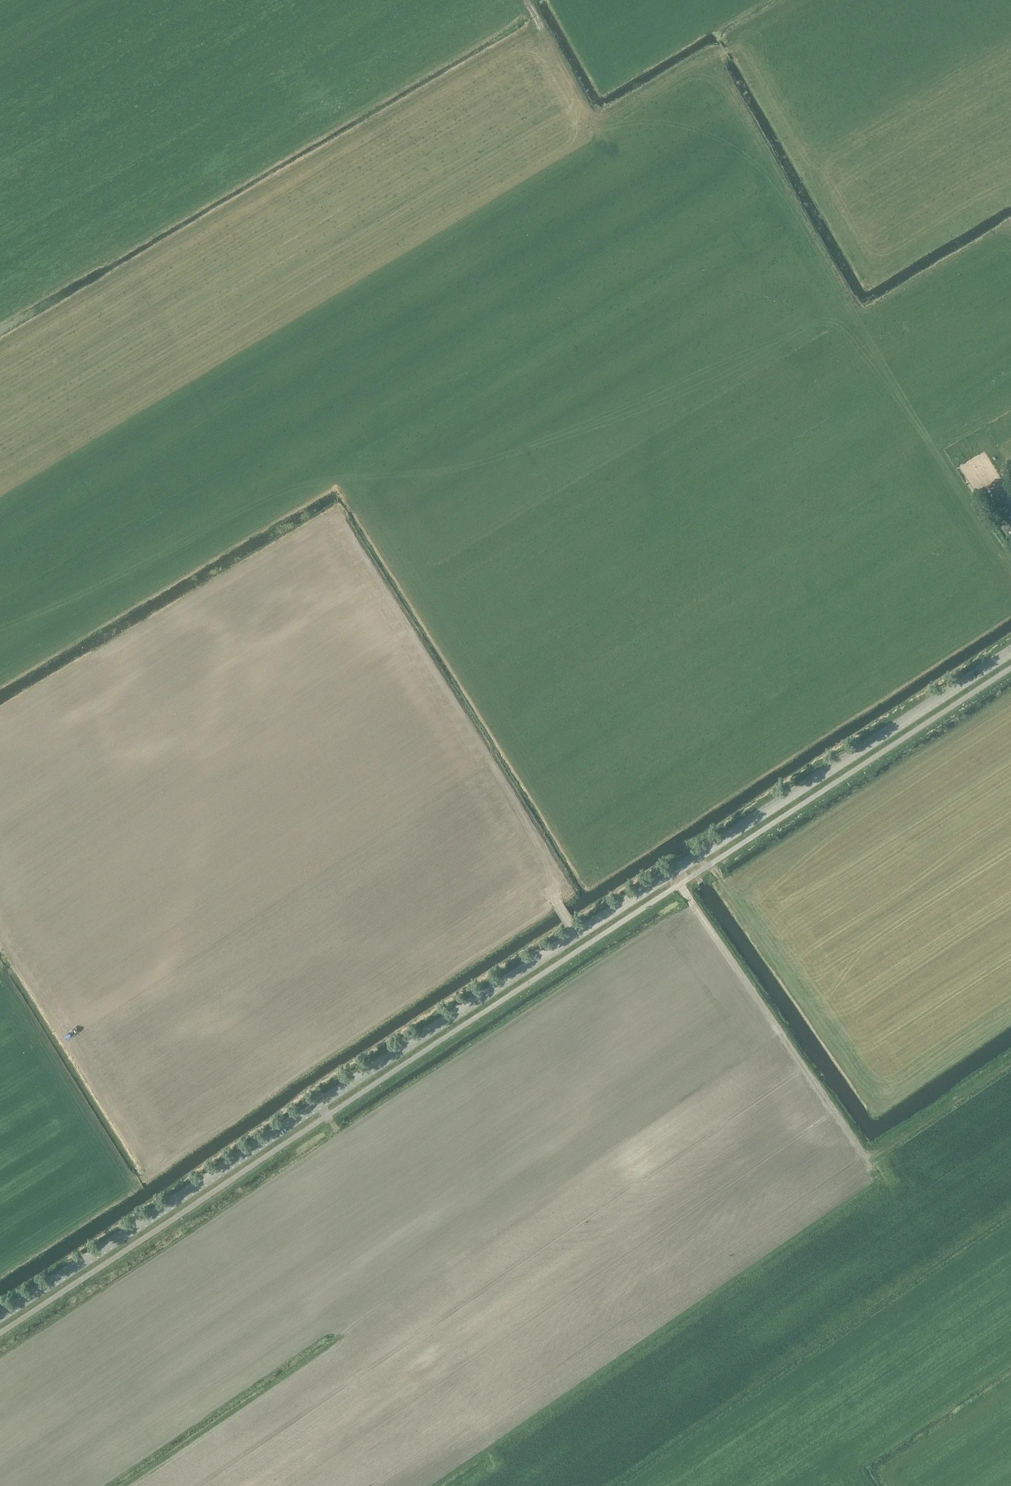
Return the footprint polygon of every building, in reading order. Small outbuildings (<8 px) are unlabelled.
[(993,515),(993,516),(1000,526),(1010,541),(1010,513),(1007,507),(1002,499),(989,508),(993,515)]
